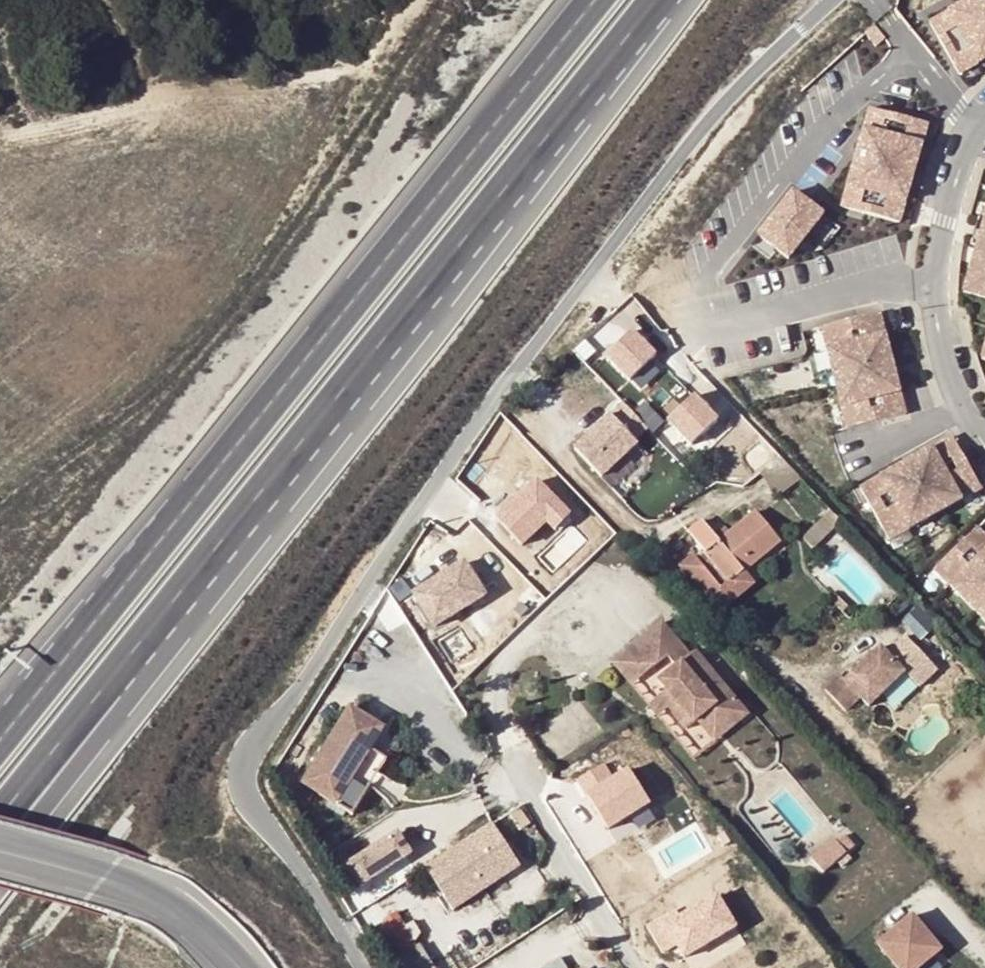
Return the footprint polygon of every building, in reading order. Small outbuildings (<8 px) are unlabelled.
[(930,23),(960,75),(984,60),(984,0),(970,0),(930,23)] [(871,110),(843,208),(900,224),(927,126),(871,110)] [(792,185),(756,231),(789,256),(824,210),(792,185)] [(961,298),(984,305),(984,211),(961,298)] [(878,315),(820,330),(847,432),(905,416),(878,315)] [(632,332),(606,356),(629,381),(655,357),(632,332)] [(694,398),(668,422),(691,447),(717,422),(694,398)] [(619,401),(571,446),(598,475),(646,429),(619,401)] [(860,490),(889,543),(981,492),(951,440),(860,490)] [(781,456),(759,474),(779,498),(803,478),(781,456)] [(536,471),(493,513),(522,542),(546,519),(555,529),(575,510),(536,471)] [(831,509),(824,515),(835,526),(841,520),(831,509)] [(701,519),(687,531),(704,552),(696,559),(692,555),(679,568),(690,583),(693,580),(702,590),(699,593),(716,613),(738,594),(730,583),(780,541),(754,511),(719,541),(701,519)] [(835,526),(824,515),(802,537),(814,549),(836,527),(835,526)] [(933,572),(984,626),(984,539),(977,530),(933,572)] [(464,564),(416,595),(436,627),(484,596),(464,564)] [(689,652),(662,621),(636,643),(655,665),(667,654),(676,664),(659,679),(667,688),(676,698),(669,704),(688,726),(699,717),(716,702),(719,705),(734,693),(695,648),(689,652)] [(614,662),(633,684),(655,665),(636,643),(614,662)] [(845,681),(840,676),(826,689),(847,710),(861,697),(869,706),(905,673),(880,647),(845,681)] [(667,688),(649,703),(658,713),(669,704),(676,698),(667,688)] [(716,702),(699,717),(716,738),(748,710),(734,693),(719,705),(716,702)] [(350,709),(304,785),(354,816),(388,760),(370,750),(383,729),(350,709)] [(604,764),(578,780),(608,828),(649,803),(628,770),(613,780),(604,764)] [(492,824),(425,867),(452,909),(519,866),(492,824)] [(393,832),(344,863),(358,885),(407,853),(393,832)] [(838,839),(819,855),(830,869),(849,852),(838,839)] [(676,911),(647,927),(662,954),(677,945),(685,959),(737,929),(718,895),(679,917),(676,911)] [(880,949),(896,967),(928,967),(943,955),(915,920),(880,949)] [(419,945),(391,962),(394,967),(433,967),(419,945)]
